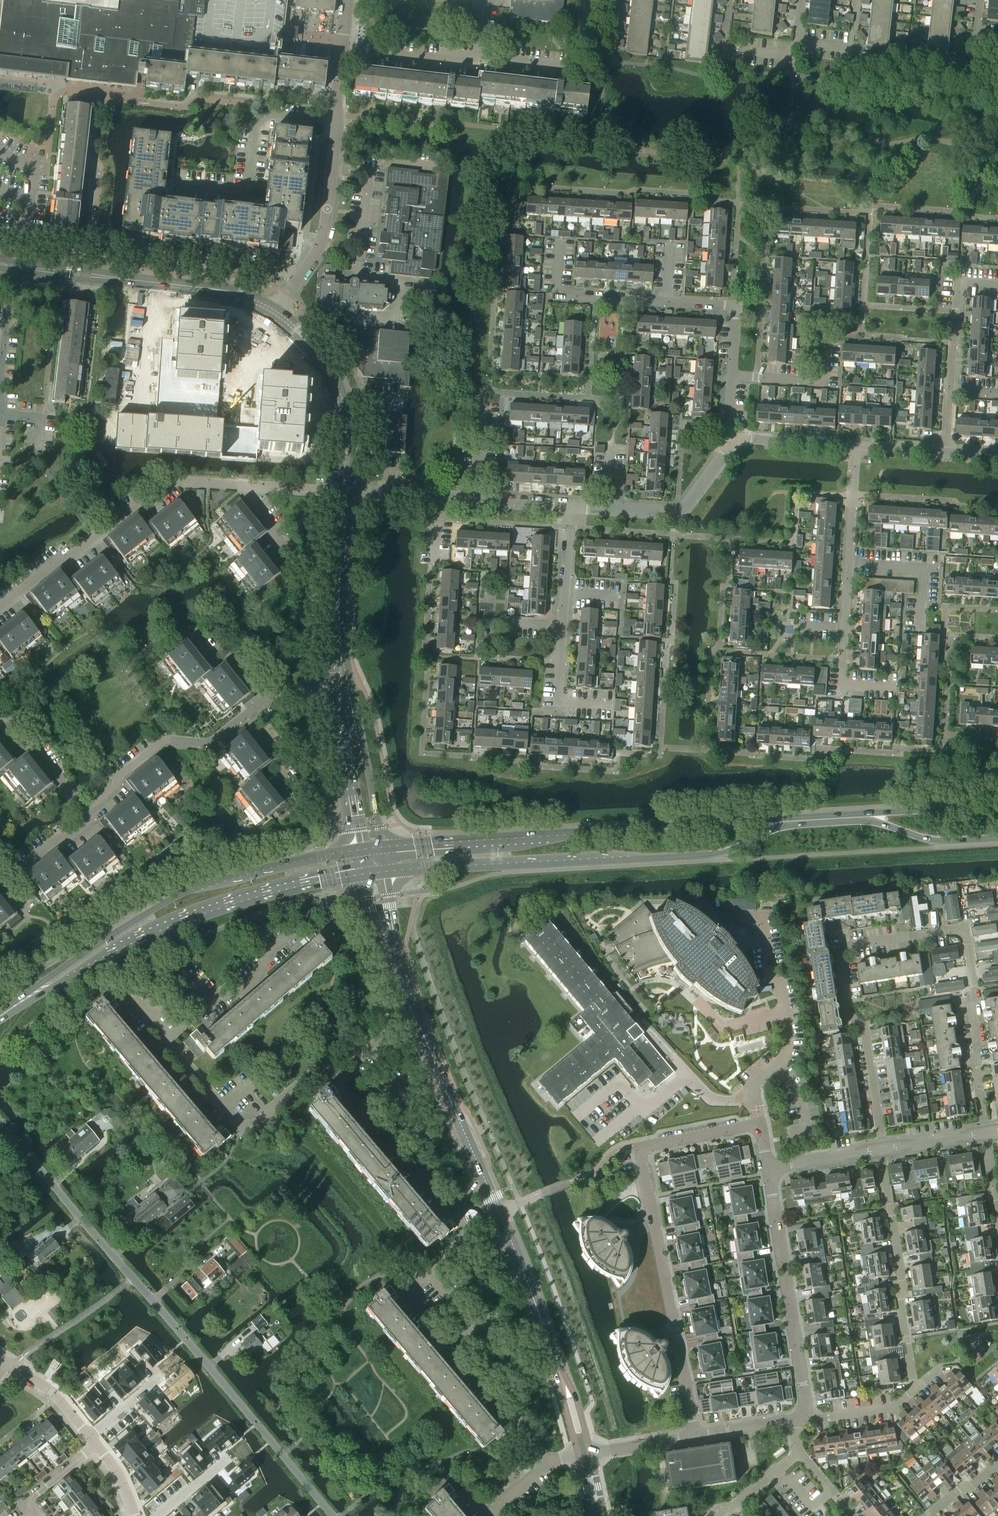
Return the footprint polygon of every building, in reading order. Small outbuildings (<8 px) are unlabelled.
[(0,26),(0,71),(48,77),(50,74),(60,75),(67,76),(66,80),(81,81),(96,83),(111,85),(133,87),(134,73),(138,74),(139,63),(140,63),(140,64),(183,69),(186,70),(188,56),(267,65),(269,42),(282,44),(282,39),(283,33),(284,28),(286,8),(287,0),(3,0),(0,26)] [(295,8),(304,9),(306,12),(309,10),(310,12),(313,11),(317,11),(319,13),(321,12),(323,14),(325,12),(334,13),(336,0),(296,0),(295,8)] [(511,8),(513,8),(511,18),(561,24),(564,0),(511,0),(511,8)] [(631,0),(630,9),(652,12),(653,3),(631,0)] [(691,7),(712,10),(713,1),(705,0),(692,0),(691,7)] [(754,6),(776,9),(777,0),(755,0),(754,6)] [(932,9),(954,11),(955,2),(938,0),(933,0),(932,9)] [(988,10),(997,11),(997,0),(990,0),(988,10)] [(873,2),(872,11),(893,13),(894,4),(873,2)] [(811,4),(810,14),(830,17),(831,6),(811,4)] [(754,6),(753,15),(775,17),(776,9),(754,6)] [(691,7),(690,16),(711,19),(712,10),(691,7)] [(630,9),(629,18),(651,21),(652,12),(630,9)] [(932,9),(931,18),(953,20),(954,11),(932,9)] [(988,10),(987,21),(997,22),(997,11),(988,10)] [(872,11),(871,20),(892,22),(893,13),(872,11)] [(830,17),(810,14),(808,25),(828,28),(830,17)] [(753,15),(752,24),(774,26),(775,17),(753,15)] [(690,16),(689,25),(710,28),(711,19),(690,16)] [(629,18),(628,27),(650,30),(651,21),(629,18)] [(931,18),(930,26),(952,29),(953,20),(931,18)] [(871,20),(870,28),(891,31),(892,22),(871,20)] [(783,22),(780,24),(785,31),(788,28),(783,22)] [(774,26),(752,24),(751,33),(773,36),(774,26)] [(780,24),(777,27),(781,33),(785,31),(780,24)] [(961,24),(958,27),(962,33),(966,31),(961,24)] [(689,25),(688,34),(709,37),(710,28),(689,25)] [(930,26),(929,35),(950,38),(952,29),(930,26)] [(288,27),(284,27),(283,33),(282,39),(286,40),(296,41),(297,35),(298,28),(288,27)] [(628,27),(627,36),(649,39),(650,30),(628,27)] [(958,27),(954,29),(959,36),(962,33),(958,27)] [(870,28),(869,37),(890,40),(891,31),(870,28)] [(861,31),(858,33),(862,40),(866,37),(861,31)] [(712,37),(715,40),(721,35),(718,32),(712,37)] [(854,36),(859,42),(862,40),(858,33),(854,36)] [(688,34),(687,43),(708,46),(709,37),(688,34)] [(721,35),(715,40),(717,43),(723,38),(721,35)] [(929,35),(928,44),(949,47),(950,38),(929,35)] [(627,36),(626,45),(648,48),(649,39),(627,36)] [(890,40),(869,37),(868,47),(889,49),(890,40)] [(267,65),(188,56),(186,70),(183,69),(140,64),(140,63),(139,63),(138,74),(146,75),(146,76),(147,77),(146,87),(184,91),(186,77),(274,87),(275,82),(325,88),(327,67),(291,63),(292,60),(279,58),(279,54),(281,54),(282,44),(269,42),(267,65)] [(958,42),(955,45),(960,51),(963,48),(958,42)] [(687,43),(686,52),(707,55),(708,46),(687,43)] [(949,47),(928,44),(927,54),(948,56),(949,47)] [(648,48),(626,45),(625,54),(647,57),(648,48)] [(960,51),(955,45),(952,47),(957,53),(960,51)] [(710,55),(712,58),(719,53),(716,50),(710,55)] [(707,55),(686,52),(685,61),(706,64),(707,55)] [(719,53),(712,58),(715,61),(721,56),(719,53)] [(477,85),(454,82),(454,79),(359,68),(359,67),(358,66),(357,66),(356,66),(355,66),(355,67),(355,68),(355,69),(355,70),(356,70),(357,70),(357,71),(356,71),(354,93),(478,108),(478,101),(586,114),(589,91),(562,88),(562,85),(478,75),(477,85)] [(82,171),(89,109),(66,107),(52,230),(75,233),(78,206),(81,207),(85,172),(82,171)] [(171,137),(133,133),(122,229),(143,232),(142,238),(277,253),(278,248),(289,249),(291,230),(301,231),(312,134),(274,130),(264,213),(243,211),(243,209),(250,210),(250,205),(244,197),(225,195),(223,208),(163,201),(171,137)] [(388,168),(386,188),(389,188),(383,234),(381,233),(378,255),(383,255),(383,257),(382,260),(392,261),(391,268),(391,270),(396,271),(395,275),(410,277),(410,276),(420,277),(420,278),(431,279),(432,271),(435,271),(437,254),(440,255),(446,195),(449,175),(436,173),(435,176),(425,175),(418,174),(418,171),(413,171),(388,168)] [(526,215),(539,216),(540,199),(527,198),(526,215)] [(539,216),(552,217),(553,200),(540,199),(539,216)] [(552,217),(565,218),(566,200),(553,200),(552,217)] [(565,218),(578,218),(579,201),(566,200),(565,218)] [(578,218),(591,219),(592,202),(579,201),(578,218)] [(633,218),(647,219),(648,202),(635,201),(633,218)] [(591,219),(604,220),(605,203),(592,202),(591,219)] [(647,219),(660,220),(661,203),(648,202),(647,219)] [(604,220),(617,221),(618,204),(605,203),(604,220)] [(660,220),(673,221),(674,204),(661,203),(660,220)] [(618,204),(617,221),(630,222),(632,205),(618,204)] [(674,204),(673,221),(686,222),(687,205),(674,204)] [(710,210),(709,223),(726,225),(727,211),(710,210)] [(881,235),(894,235),(895,218),(882,217),(881,235)] [(894,235),(907,236),(908,219),(895,218),(894,235)] [(777,236),(791,237),(792,220),(778,219),(777,236)] [(907,236),(920,237),(921,220),(908,219),(907,236)] [(791,237),(804,238),(805,220),(792,220),(791,237)] [(804,238),(817,238),(818,221),(805,220),(804,238)] [(920,237),(933,238),(934,221),(921,220),(920,237)] [(817,238),(830,239),(831,222),(818,221),(817,238)] [(933,238),(946,239),(947,222),(934,221),(933,238)] [(830,239),(843,240),(844,223),(831,222),(830,239)] [(947,222),(946,239),(960,240),(961,223),(947,222)] [(709,223),(708,236),(725,238),(726,225),(709,223)] [(844,223),(843,240),(856,241),(857,224),(844,223)] [(962,244),(975,245),(977,228),(963,227),(962,244)] [(975,245),(988,246),(990,229),(977,228),(975,245)] [(997,246),(997,229),(990,229),(988,246),(997,246)] [(708,236),(707,249),(724,251),(725,238),(708,236)] [(506,237),(505,250),(522,251),(523,238),(506,237)] [(707,249),(706,262),(723,263),(724,251),(707,249)] [(505,250),(504,263),(521,264),(522,251),(505,250)] [(573,279),(587,280),(588,262),(588,254),(585,254),(582,254),(581,262),(574,262),(573,279)] [(776,259),(775,272),(792,273),(793,260),(776,259)] [(587,280),(600,280),(601,263),(588,262),(587,280)] [(706,262),(705,275),(723,276),(723,263),(706,262)] [(504,263),(503,276),(520,277),(521,264),(504,263)] [(600,280),(612,281),(614,264),(601,263),(600,280)] [(837,263),(836,276),(853,277),(854,264),(837,263)] [(612,281),(626,282),(627,265),(614,264),(612,281)] [(626,282),(638,283),(640,266),(627,265),(626,282)] [(336,267),(325,266),(318,272),(316,307),(322,314),(356,316),(357,310),(382,311),(389,306),(390,292),(384,285),(359,283),(357,281),(352,281),(350,283),(335,282),(336,267)] [(640,266),(638,283),(652,284),(653,267),(640,266)] [(775,272),(774,285),(791,286),(792,273),(775,272)] [(723,276),(705,275),(705,289),(722,290),(723,276)] [(520,277),(503,276),(502,289),(519,290),(524,291),(525,277),(520,277)] [(836,276),(835,289),(853,290),(853,277),(836,276)] [(877,295),(890,296),(891,279),(878,278),(877,295)] [(890,296),(903,297),(904,279),(891,279),(890,296)] [(903,297),(916,297),(917,280),(904,279),(903,297)] [(917,280),(916,297),(930,298),(931,281),(917,280)] [(774,285),(773,298),(790,299),(791,286),(774,285)] [(835,289),(835,302),(852,303),(853,290),(835,289)] [(506,292),(505,306),(522,307),(523,294),(506,292)] [(773,298),(772,311),(789,312),(790,299),(773,298)] [(974,298),(973,311),(990,312),(991,299),(974,298)] [(54,403),(65,404),(65,398),(78,399),(89,305),(66,302),(54,403)] [(852,303),(835,302),(834,315),(851,317),(852,303)] [(505,306),(504,319),(522,320),(522,307),(505,306)] [(772,311),(771,324),(788,325),(789,312),(772,311)] [(973,311),(972,324),(990,325),(990,312),(973,311)] [(116,414),(113,450),(151,453),(221,458),(256,461),(257,450),(300,453),(305,385),(289,384),(290,380),(276,379),(261,378),(262,367),(220,364),(223,336),(224,316),(201,314),(179,312),(177,332),(177,339),(160,338),(156,382),(154,417),(135,416),(116,414)] [(636,334),(649,335),(650,318),(637,317),(636,334)] [(649,335),(662,335),(663,318),(650,318),(649,335)] [(662,335),(675,336),(676,319),(663,318),(662,335)] [(504,319),(504,332),(521,333),(522,320),(504,319)] [(675,336),(688,337),(689,320),(676,319),(675,336)] [(688,337),(701,338),(702,321),(689,320),(688,337)] [(702,321),(701,338),(714,339),(715,322),(702,321)] [(564,322),(563,336),(580,337),(581,323),(564,322)] [(771,324),(770,337),(787,338),(793,338),(794,325),(788,325),(771,324)] [(972,324),(972,337),(989,338),(990,325),(972,324)] [(395,382),(400,383),(400,387),(408,388),(409,372),(403,372),(403,364),(407,364),(409,333),(351,330),(349,354),(352,354),(351,356),(357,367),(363,368),(363,377),(395,380),(395,382)] [(263,334),(258,331),(254,338),(258,341),(263,334)] [(504,332),(503,345),(520,346),(521,333),(504,332)] [(563,336),(562,349),(580,350),(580,337),(563,336)] [(770,337),(770,350),(787,351),(792,351),(793,338),(787,338),(770,337)] [(972,337),(971,350),(988,351),(989,338),(972,337)] [(503,345),(502,358),(519,359),(520,346),(503,345)] [(843,363),(856,363),(857,346),(844,345),(843,363)] [(856,363),(869,364),(870,347),(857,346),(856,363)] [(869,364),(882,365),(883,348),(870,347),(869,364)] [(883,348),(882,365),(895,366),(897,349),(883,348)] [(562,349),(562,362),(579,363),(580,350),(562,349)] [(787,351),(770,350),(769,363),(786,364),(787,351)] [(919,350),(919,364),(936,365),(937,352),(919,350)] [(971,350),(970,363),(987,364),(988,351),(971,350)] [(634,357),(633,370),(650,371),(651,358),(634,357)] [(519,359),(502,358),(501,371),(518,372),(519,359)] [(696,361),(695,374),(712,375),(713,362),(696,361)] [(579,363),(562,362),(561,375),(578,376),(579,363)] [(987,364),(970,363),(969,377),(986,378),(987,364)] [(919,364),(918,377),(935,378),(936,365),(919,364)] [(633,370),(633,383),(650,384),(650,371),(633,370)] [(695,374),(694,387),(711,388),(712,375),(695,374)] [(918,377),(917,390),(934,391),(935,378),(918,377)] [(633,383),(632,396),(649,397),(650,384),(633,383)] [(694,387),(693,400),(710,401),(711,388),(694,387)] [(917,390),(916,403),(933,404),(934,391),(917,390)] [(649,397),(632,396),(631,409),(648,410),(649,397)] [(710,401),(693,400),(692,413),(691,412),(691,417),(692,417),(691,419),(697,420),(697,418),(709,418),(709,414),(709,415),(710,401)] [(865,426),(878,427),(879,409),(880,404),(867,403),(866,409),(865,426)] [(916,403),(915,416),(932,417),(933,404),(916,403)] [(509,421),(522,422),(524,405),(510,404),(509,421)] [(522,422),(535,423),(537,406),(524,405),(522,422)] [(757,422),(770,423),(771,406),(758,405),(757,422)] [(535,423),(548,424),(549,407),(537,406),(535,423)] [(770,423),(783,424),(784,407),(771,406),(770,423)] [(548,424),(561,425),(562,408),(549,407),(548,424)] [(783,424),(796,425),(797,408),(784,407),(783,424)] [(839,424),(852,425),(853,408),(840,407),(839,424)] [(561,425),(574,426),(575,409),(562,408),(561,425)] [(796,425),(809,426),(810,409),(797,408),(796,425)] [(852,425),(865,426),(866,409),(853,408),(852,425)] [(575,409),(574,426),(588,427),(589,409),(575,409)] [(809,426),(822,427),(823,410),(810,409),(809,426)] [(879,409),(878,427),(892,428),(893,410),(879,409)] [(823,410),(822,427),(836,428),(837,411),(823,410)] [(650,413),(650,427),(667,428),(668,415),(650,413)] [(388,416),(386,434),(384,434),(383,444),(386,444),(385,453),(404,454),(406,417),(388,416)] [(932,417),(915,416),(914,429),(931,430),(932,417)] [(957,436),(970,437),(971,420),(958,419),(957,436)] [(970,437),(983,438),(984,421),(971,420),(970,437)] [(983,438),(996,439),(997,422),(984,421),(983,438)] [(650,427),(649,440),(666,441),(667,428),(650,427)] [(649,440),(648,453),(665,454),(666,441),(649,440)] [(596,446),(596,453),(604,454),(604,446),(596,446)] [(648,453),(647,466),(664,467),(665,454),(648,453)] [(505,483),(518,484),(519,466),(506,466),(505,483)] [(518,484),(531,484),(532,467),(519,466),(518,484)] [(647,466),(646,479),(663,480),(664,467),(647,466)] [(531,484),(544,485),(545,468),(532,467),(531,484)] [(544,485),(557,486),(558,469),(545,468),(544,485)] [(557,486),(570,487),(571,470),(558,469),(557,486)] [(571,470),(570,487),(583,488),(585,471),(571,470)] [(663,480),(646,479),(645,498),(661,499),(662,493),(663,480)] [(152,526),(148,529),(136,514),(102,541),(111,552),(116,548),(129,564),(157,541),(157,540),(161,537),(171,550),(200,527),(187,510),(191,507),(182,496),(149,523),(152,526)] [(239,552),(240,552),(243,556),(230,566),(254,595),(270,582),(274,586),(284,577),(257,544),(254,547),(251,543),(266,531),(239,497),(228,506),(232,510),(216,524),(239,552)] [(820,504),(819,517),(836,518),(837,505),(829,504),(829,499),(817,498),(817,503),(820,504)] [(882,534),(882,525),(883,508),(870,507),(869,524),(876,524),(875,533),(874,547),(881,548),(882,534)] [(882,525),(895,526),(896,509),(883,508),(882,525)] [(895,526),(908,527),(909,509),(896,509),(895,526)] [(908,527),(921,527),(922,510),(909,509),(908,527)] [(921,527),(928,528),(926,551),(932,551),(934,528),(935,511),(922,510),(921,527)] [(935,511),(934,528),(932,551),(939,552),(940,529),(947,529),(949,512),(935,511)] [(950,533),(963,534),(965,517),(951,516),(950,533)] [(819,517),(818,530),(835,531),(836,518),(819,517)] [(963,534),(976,535),(978,518),(965,517),(963,534)] [(978,518),(976,535),(984,536),(983,543),(989,543),(989,536),(991,519),(978,518)] [(991,519),(989,536),(997,537),(997,520),(991,519)] [(811,542),(817,543),(834,544),(835,531),(818,530),(818,537),(812,536),(811,542)] [(456,549),(469,550),(470,532),(457,532),(456,549)] [(470,532),(469,550),(468,558),(473,558),(474,550),(482,550),(483,533),(470,532)] [(482,550),(495,551),(496,534),(483,533),(482,550)] [(496,534),(495,551),(508,552),(509,535),(496,534)] [(532,537),(531,550),(548,551),(549,538),(532,537)] [(583,557),(596,558),(597,541),(584,540),(583,557)] [(596,558),(609,559),(610,542),(597,541),(596,558)] [(609,559),(622,560),(623,543),(610,542),(609,559)] [(622,560),(635,561),(636,544),(623,543),(622,560)] [(817,543),(816,556),(833,557),(834,544),(817,543)] [(635,561),(648,562),(649,544),(636,544),(635,561)] [(649,544),(648,562),(661,562),(662,545),(649,544)] [(531,550),(530,563),(548,564),(548,551),(531,550)] [(740,568),(753,568),(754,551),(741,550),(741,552),(736,552),(735,570),(740,571),(740,568)] [(114,562),(105,551),(72,578),(75,581),(71,585),(59,570),(25,596),(34,607),(38,604),(52,620),(80,597),(80,596),(84,593),(94,605),(123,582),(110,566),(114,562)] [(753,568),(752,577),(755,577),(758,577),(759,569),(766,569),(767,552),(754,551),(753,568)] [(767,552),(766,569),(779,570),(780,553),(767,552)] [(780,553),(779,570),(792,571),(794,554),(780,553)] [(816,556),(815,569),(833,570),(833,557),(816,556)] [(530,563),(530,576),(547,577),(548,564),(530,563)] [(815,569),(815,582),(832,583),(833,570),(815,569)] [(442,571),(441,584),(458,585),(459,572),(442,571)] [(530,576),(529,589),(546,590),(547,577),(530,576)] [(946,595),(959,596),(960,579),(947,578),(946,595)] [(959,596),(972,597),(973,580),(960,579),(959,596)] [(972,597),(985,598),(986,580),(973,580),(972,597)] [(985,598),(997,598),(997,581),(986,580),(985,598)] [(815,582),(814,595),(831,596),(832,583),(815,582)] [(441,584),(440,597),(457,598),(458,585),(441,584)] [(647,584),(646,598),(663,599),(664,586),(647,584)] [(529,589),(528,602),(545,603),(546,590),(529,589)] [(734,590),(733,603),(750,605),(758,605),(758,608),(764,608),(765,603),(759,603),(759,599),(751,599),(751,591),(734,590)] [(865,591),(864,604),(882,605),(886,606),(890,606),(890,603),(890,599),(893,600),(894,593),(891,593),(886,592),(883,592),(880,592),(875,592),(869,591),(865,591)] [(831,596),(814,595),(813,608),(830,609),(831,596)] [(440,597),(439,610),(456,611),(457,598),(440,597)] [(646,598),(645,611),(662,612),(663,599),(646,598)] [(545,603),(528,602),(527,615),(544,616),(545,603)] [(733,603),(732,616),(750,618),(750,605),(733,603)] [(864,604),(864,617),(881,618),(885,619),(886,606),(882,605),(864,604)] [(27,608),(0,630),(0,655),(2,653),(1,653),(5,649),(15,662),(44,639),(31,623),(35,619),(27,608)] [(439,610),(438,623),(455,624),(456,611),(439,610)] [(581,610),(580,623),(597,624),(598,611),(581,610)] [(645,611),(644,624),(661,625),(662,612),(645,611)] [(732,616),(732,629),(749,631),(750,618),(732,616)] [(864,617),(863,630),(880,631),(884,632),(885,619),(881,618),(864,617)] [(438,623),(437,636),(454,637),(455,624),(438,623)] [(580,623),(579,636),(596,637),(597,624),(580,623)] [(661,625),(644,624),(636,623),(636,626),(635,629),(644,630),(643,637),(660,638),(661,625)] [(941,625),(932,625),(931,632),(940,633),(941,625)] [(762,634),(763,629),(757,628),(756,634),(757,635),(757,636),(757,637),(758,638),(759,638),(760,639),(761,639),(761,640),(768,640),(768,635),(762,634)] [(749,631),(732,629),(731,643),(735,643),(735,648),(752,649),(752,644),(752,639),(751,637),(748,637),(749,631)] [(863,630),(862,643),(879,644),(880,631),(863,630)] [(923,635),(922,648),(939,650),(940,636),(923,635)] [(162,662),(186,691),(198,681),(201,685),(200,685),(224,714),(240,701),(244,706),(255,697),(228,664),(213,676),(210,672),(213,669),(186,636),(175,644),(179,649),(162,662)] [(454,637),(437,636),(436,649),(453,651),(454,637)] [(579,636),(578,649),(595,650),(596,637),(579,636)] [(639,642),(638,655),(655,656),(656,643),(639,642)] [(862,643),(861,656),(878,657),(886,658),(886,655),(886,652),(878,651),(879,644),(862,643)] [(922,648),(921,661),(938,662),(939,650),(922,648)] [(971,665),(984,666),(985,648),(972,648),(971,665)] [(997,666),(997,655),(997,649),(985,648),(984,666),(997,666)] [(578,649),(577,662),(594,663),(595,650),(578,649)] [(638,655),(637,668),(654,669),(655,656),(638,655)] [(878,657),(861,656),(860,670),(877,671),(878,663),(886,664),(886,661),(892,661),(892,655),(886,655),(886,658),(878,657)] [(723,663),(722,677),(739,678),(740,664),(732,664),(732,658),(724,658),(724,663),(723,663)] [(921,661),(920,674),(937,675),(938,662),(921,661)] [(577,662),(576,675),(593,676),(594,663),(577,662)] [(439,665),(438,679),(455,680),(456,667),(439,665)] [(761,683),(775,684),(776,667),(763,666),(761,683)] [(775,684),(788,685),(789,668),(776,667),(775,684)] [(478,685),(491,686),(493,669),(479,668),(478,685)] [(637,668),(636,681),(653,682),(654,669),(637,668)] [(800,689),(801,686),(802,668),(789,668),(788,685),(787,689),(800,689)] [(801,686),(814,686),(814,684),(815,679),(815,673),(815,669),(802,668),(801,686)] [(491,686),(504,687),(506,670),(493,669),(491,686)] [(504,687),(517,688),(519,671),(506,670),(504,687)] [(519,671),(517,688),(517,694),(523,694),(524,688),(531,689),(532,672),(519,671)] [(920,674),(919,687),(936,688),(937,675),(920,674)] [(593,676),(576,675),(575,688),(593,689),(593,676)] [(722,677),(721,690),(738,691),(738,684),(746,684),(747,681),(747,678),(739,678),(722,677)] [(438,679),(437,692),(454,693),(455,680),(438,679)] [(636,681),(635,694),(652,695),(653,682),(636,681)] [(919,687),(919,700),(936,701),(936,688),(919,687)] [(721,690),(720,703),(737,704),(738,691),(721,690)] [(437,692),(436,705),(453,706),(454,693),(437,692)] [(635,694),(634,707),(651,708),(652,695),(635,694)] [(918,706),(918,713),(935,714),(936,701),(919,700),(910,700),(910,705),(918,706)] [(720,703),(719,715),(736,717),(737,704),(720,703)] [(967,725),(980,726),(981,709),(968,708),(969,704),(962,703),(961,724),(967,724),(967,725)] [(436,705),(436,718),(453,719),(453,706),(436,705)] [(634,707),(633,720),(651,721),(651,708),(634,707)] [(980,726),(993,727),(994,709),(981,709),(980,726)] [(827,738),(840,738),(841,721),(834,721),(834,713),(831,713),(829,712),(828,720),(827,738)] [(918,713),(917,726),(934,727),(935,714),(918,713)] [(719,715),(718,728),(735,730),(736,717),(719,715)] [(436,718),(435,731),(452,732),(453,719),(436,718)] [(633,720),(633,733),(650,734),(651,721),(633,720)] [(814,737),(827,738),(828,720),(815,720),(814,737)] [(840,738),(853,739),(854,722),(841,721),(840,738)] [(853,739),(866,740),(867,723),(854,722),(853,739)] [(866,740),(879,741),(880,724),(867,723),(866,740)] [(880,724),(879,741),(892,742),(893,725),(880,724)] [(247,785),(235,795),(258,824),(274,811),(278,815),(289,806),(262,773),(259,776),(256,772),(271,760),(244,726),(233,735),(236,740),(220,753),(243,782),(244,781),(247,785)] [(934,727),(917,726),(916,740),(923,740),(923,746),(931,746),(932,741),(933,741),(934,727)] [(757,744),(771,745),(772,728),(758,727),(757,744)] [(735,730),(718,728),(717,742),(734,743),(735,730)] [(771,745),(784,746),(785,729),(772,728),(771,745)] [(784,746),(797,747),(798,730),(785,729),(784,746)] [(474,747),(487,748),(488,731),(475,730),(474,747)] [(798,730),(797,747),(810,748),(811,731),(798,730)] [(452,732),(435,731),(434,744),(434,749),(444,750),(444,745),(451,745),(452,732)] [(487,748),(500,749),(501,732),(488,731),(487,748)] [(500,749),(513,749),(514,732),(501,732),(500,749)] [(514,732),(513,749),(527,750),(528,733),(514,732)] [(650,734),(633,733),(632,747),(631,750),(641,751),(641,747),(649,748),(650,734)] [(529,754),(543,755),(544,738),(530,737),(529,754)] [(543,755),(556,756),(557,739),(544,738),(543,755)] [(556,756),(569,757),(570,740),(557,739),(556,756)] [(569,757),(582,758),(583,741),(570,740),(569,757)] [(9,783),(26,805),(42,792),(46,796),(57,788),(30,754),(18,764),(15,766),(12,762),(15,760),(0,741),(0,772),(0,771),(4,775),(3,776),(9,783)] [(582,758),(594,759),(596,742),(583,741),(582,758)] [(596,742),(594,759),(608,760),(609,743),(596,742)] [(99,821),(108,832),(113,829),(126,845),(155,822),(145,809),(148,806),(149,807),(178,784),(165,767),(169,764),(161,753),(127,780),(139,795),(135,798),(133,795),(99,821)] [(101,768),(107,776),(113,771),(107,764),(101,768)] [(72,862),(68,865),(56,850),(22,877),(31,888),(35,884),(48,900),(77,877),(77,876),(81,873),(91,886),(120,863),(107,846),(111,843),(102,832),(69,858),(72,862)] [(21,918),(0,892),(0,927),(6,922),(10,926),(21,918)] [(828,954),(826,954),(821,923),(823,919),(838,917),(854,915),(855,917),(898,910),(900,922),(911,920),(907,892),(853,901),(852,898),(829,902),(821,903),(821,904),(812,905),(810,907),(811,911),(808,911),(810,925),(805,925),(810,957),(812,957),(824,1034),(840,1032),(828,954)] [(994,893),(968,897),(970,910),(997,906),(994,893)] [(958,895),(949,896),(953,922),(962,921),(958,895)] [(920,899),(911,900),(915,929),(924,927),(920,899)] [(643,906),(608,936),(632,978),(639,974),(647,970),(655,967),(663,965),(671,963),(676,968),(673,971),(677,976),(686,986),(690,990),(693,987),(700,993),(707,999),(715,1004),(723,1009),(731,1013),(740,1016),(744,1004),(755,1000),(753,992),(756,991),(752,981),(748,971),(742,962),(735,954),(737,953),(755,934),(742,929),(728,924),(714,921),(700,919),(692,914),(684,909),(675,905),(673,909),(666,906),(661,917),(654,919),(643,906)] [(536,931),(524,941),(583,1012),(579,1016),(587,1026),(594,1035),(538,1082),(546,1092),(548,1094),(557,1106),(614,1059),(638,1087),(647,1079),(652,1075),(656,1080),(660,1076),(664,1081),(674,1073),(627,1016),(611,997),(548,922),(543,926),(536,931)] [(973,929),(973,936),(997,932),(997,925),(973,929)] [(190,1036),(182,1042),(183,1043),(183,1042),(197,1058),(203,1053),(204,1053),(206,1051),(214,1059),(214,1058),(260,1018),(286,996),(330,958),(331,959),(331,958),(322,947),(324,945),(318,938),(312,931),(305,937),(310,944),(306,948),(306,949),(308,951),(303,955),(273,981),(255,996),(245,1005),(218,1028),(209,1035),(208,1033),(207,1033),(202,1037),(197,1030),(190,1036)] [(983,945),(984,953),(997,951),(997,943),(983,945)] [(960,947),(932,951),(934,964),(962,960),(960,947)] [(871,963),(858,965),(861,985),(919,976),(921,987),(934,985),(932,971),(929,954),(907,957),(907,954),(901,955),(902,958),(876,962),(876,959),(870,960),(871,963)] [(985,973),(986,980),(997,979),(997,970),(985,972),(985,973)] [(963,976),(937,980),(938,987),(964,983),(963,976)] [(95,1009),(86,1017),(87,1018),(88,1017),(116,1051),(120,1055),(121,1056),(133,1070),(145,1085),(146,1085),(158,1100),(170,1114),(171,1115),(204,1154),(203,1155),(204,1155),(215,1146),(218,1148),(225,1142),(231,1136),(225,1129),(218,1135),(214,1130),(212,1132),(205,1123),(191,1108),(193,1106),(188,1101),(188,1100),(186,1102),(178,1092),(180,1090),(176,1085),(174,1087),(170,1083),(152,1062),(149,1058),(151,1056),(146,1051),(145,1053),(136,1043),(138,1042),(138,1041),(134,1036),(133,1035),(131,1037),(118,1022),(110,1013),(112,1011),(113,1011),(109,1006),(115,1000),(104,986),(103,987),(93,996),(87,1000),(93,1007),(95,1009)] [(989,1050),(992,1049),(994,1063),(997,1062),(997,989),(984,991),(987,1013),(984,1014),(985,1019),(988,1019),(992,1044),(989,1044),(989,1050)] [(918,1002),(920,1015),(932,1013),(941,1071),(961,1068),(959,1055),(962,1054),(961,1049),(958,1049),(954,1024),(957,1024),(956,1018),(953,1019),(950,997),(918,1002)] [(897,1026),(881,1029),(883,1040),(904,1037),(902,1026),(897,1026)] [(832,1048),(835,1047),(851,1045),(850,1034),(830,1037),(830,1039),(830,1041),(830,1044),(831,1046),(832,1048)] [(904,1037),(883,1040),(884,1051),(900,1048),(905,1047),(904,1037)] [(835,1047),(837,1058),(853,1056),(851,1045),(835,1047)] [(900,1048),(884,1051),(886,1061),(902,1059),(900,1048)] [(837,1058),(839,1069),(855,1066),(853,1056),(837,1058)] [(902,1059),(886,1061),(888,1072),(904,1070),(909,1069),(911,1069),(909,1058),(902,1059)] [(839,1069),(840,1079),(856,1077),(855,1066),(839,1069)] [(904,1070),(888,1072),(890,1083),(906,1080),(910,1080),(909,1069),(904,1070)] [(944,1074),(946,1085),(962,1083),(960,1071),(944,1074)] [(840,1079),(842,1090),(858,1088),(856,1077),(840,1079)] [(318,1102),(309,1110),(310,1110),(427,1247),(426,1248),(427,1248),(431,1245),(438,1239),(440,1241),(447,1235),(454,1229),(448,1222),(441,1228),(437,1223),(436,1223),(434,1225),(426,1215),(406,1192),(404,1189),(364,1141),(362,1140),(342,1116),(333,1106),(335,1104),(336,1104),(332,1099),(338,1093),(338,1092),(332,1086),(326,1079),(326,1080),(321,1084),(319,1086),(313,1091),(311,1093),(310,1093),(316,1100),(315,1100),(318,1102)] [(906,1080),(890,1083),(891,1094),(907,1091),(906,1080)] [(946,1085),(948,1096),(964,1093),(962,1083),(946,1085)] [(842,1090),(844,1101),(860,1099),(858,1088),(842,1090)] [(907,1091),(891,1094),(893,1104),(909,1102),(907,1091)] [(948,1096),(949,1106),(965,1104),(964,1093),(948,1096)] [(844,1101),(845,1112),(861,1109),(860,1099),(844,1101)] [(909,1102),(893,1104),(895,1115),(911,1112),(916,1112),(914,1101),(909,1102)] [(965,1104),(949,1106),(945,1107),(947,1118),(951,1117),(951,1118),(967,1115),(973,1114),(971,1103),(965,1104)] [(109,1109),(98,1111),(94,1122),(102,1130),(113,1128),(116,1118),(109,1109)] [(845,1112),(847,1122),(863,1120),(861,1109),(845,1112)] [(895,1115),(889,1116),(890,1127),(896,1126),(912,1124),(911,1112),(895,1115)] [(865,1131),(871,1130),(869,1119),(863,1120),(847,1122),(849,1134),(865,1131)] [(66,1135),(70,1139),(57,1150),(70,1165),(99,1141),(86,1125),(75,1134),(72,1130),(66,1135)] [(726,1150),(725,1150),(731,1179),(742,1177),(739,1161),(751,1159),(748,1146),(731,1149),(726,1150)] [(719,1152),(702,1155),(705,1168),(716,1166),(719,1182),(731,1179),(725,1150),(724,1151),(724,1150),(719,1151),(719,1152)] [(972,1154),(961,1156),(964,1175),(972,1174),(973,1180),(982,1178),(980,1160),(974,1161),(972,1154)] [(681,1159),(680,1159),(686,1188),(697,1186),(694,1170),(705,1168),(702,1155),(686,1158),(686,1157),(681,1158),(681,1159)] [(950,1165),(944,1165),(947,1184),(956,1182),(956,1176),(964,1175),(961,1156),(949,1157),(950,1165)] [(674,1160),(657,1164),(660,1177),(671,1175),(674,1190),(686,1188),(680,1159),(679,1159),(674,1160)] [(937,1159),(926,1161),(929,1180),(937,1179),(938,1185),(947,1184),(944,1165),(939,1166),(937,1159)] [(915,1170),(909,1171),(912,1189),(913,1193),(917,1193),(916,1188),(921,1188),(921,1182),(929,1180),(926,1161),(914,1163),(915,1170)] [(902,1165),(890,1167),(893,1186),(902,1185),(903,1190),(912,1189),(909,1171),(904,1172),(902,1165)] [(862,1178),(856,1179),(859,1197),(868,1196),(867,1190),(876,1189),(873,1169),(861,1171),(862,1178)] [(849,1173),(838,1175),(841,1194),(849,1193),(850,1199),(859,1197),(856,1179),(851,1180),(849,1173)] [(827,1184),(821,1185),(824,1203),(833,1201),(833,1195),(841,1194),(838,1175),(826,1177),(827,1184)] [(815,1178),(803,1180),(806,1200),(807,1206),(824,1203),(821,1185),(816,1186),(815,1178)] [(184,1189),(177,1180),(166,1182),(163,1190),(160,1188),(158,1193),(167,1204),(173,1203),(172,1200),(179,1199),(184,1189)] [(792,1189),(785,1190),(788,1208),(798,1207),(798,1201),(806,1200),(803,1180),(791,1182),(792,1189)] [(743,1182),(728,1184),(731,1203),(755,1200),(753,1192),(751,1192),(750,1188),(744,1188),(743,1182)] [(692,1191),(676,1194),(677,1201),(669,1202),(670,1206),(668,1207),(669,1215),(696,1210),(692,1191)] [(131,1212),(120,1222),(132,1236),(167,1208),(154,1193),(138,1207),(133,1201),(127,1206),(126,1205),(126,1206),(131,1212)] [(961,1217),(963,1217),(967,1216),(986,1213),(984,1202),(976,1203),(975,1195),(957,1198),(961,1217)] [(194,1206),(187,1197),(164,1215),(172,1224),(194,1206)] [(731,1203),(734,1222),(747,1220),(746,1214),(754,1212),(754,1208),(756,1208),(755,1200),(731,1203)] [(721,1205),(713,1206),(715,1214),(722,1213),(721,1205)] [(920,1206),(901,1209),(903,1221),(914,1219),(915,1225),(927,1223),(926,1217),(922,1217),(920,1206)] [(696,1210),(669,1215),(671,1223),(673,1223),(674,1227),(682,1225),(683,1231),(700,1228),(696,1210)] [(472,1226),(474,1228),(480,1224),(472,1211),(466,1215),(467,1217),(466,1218),(468,1222),(471,1227),(472,1226)] [(868,1213),(854,1215),(855,1223),(861,1222),(863,1233),(882,1230),(880,1218),(869,1220),(868,1213)] [(963,1217),(966,1234),(978,1233),(977,1227),(988,1225),(986,1213),(967,1216),(963,1217)] [(574,1223),(572,1224),(579,1234),(579,1235),(579,1239),(579,1240),(580,1241),(580,1245),(581,1245),(582,1249),(583,1251),(584,1254),(581,1255),(586,1262),(586,1263),(587,1263),(592,1270),(594,1268),(597,1271),(598,1272),(601,1273),(603,1275),(604,1275),(607,1277),(613,1304),(662,1295),(649,1232),(635,1235),(631,1236),(632,1235),(631,1232),(630,1232),(629,1230),(629,1229),(627,1228),(624,1228),(622,1229),(620,1230),(616,1233),(614,1230),(613,1229),(611,1227),(610,1226),(608,1225),(606,1224),(605,1223),(602,1222),(601,1222),(599,1221),(598,1221),(598,1220),(597,1220),(596,1220),(595,1220),(594,1220),(593,1220),(592,1220),(590,1219),(588,1219),(585,1220),(584,1220),(583,1220),(581,1220),(581,1221),(580,1221),(579,1221),(578,1222),(577,1222),(576,1222),(574,1223)] [(734,1241),(760,1236),(759,1228),(757,1229),(756,1224),(748,1226),(747,1220),(734,1222),(737,1240),(734,1240),(734,1241)] [(809,1229),(798,1231),(799,1243),(819,1240),(817,1229),(821,1228),(820,1222),(808,1224),(809,1229)] [(916,1231),(905,1233),(907,1244),(926,1241),(924,1230),(928,1230),(927,1223),(915,1225),(916,1231)] [(158,1233),(153,1228),(148,1233),(152,1238),(158,1233)] [(677,1243),(675,1243),(677,1251),(703,1246),(700,1246),(696,1229),(700,1229),(700,1228),(683,1231),(685,1237),(677,1239),(677,1243)] [(864,1244),(860,1244),(861,1251),(874,1249),(873,1243),(884,1241),(882,1230),(863,1233),(864,1244)] [(971,1240),(972,1251),(992,1248),(990,1237),(979,1238),(978,1233),(966,1234),(967,1241),(971,1240)] [(734,1241),(737,1259),(753,1256),(752,1250),(760,1249),(759,1245),(762,1244),(760,1236),(734,1241)] [(42,1242),(32,1250),(42,1262),(60,1247),(59,1246),(59,1245),(57,1242),(55,1242),(52,1238),(44,1244),(42,1242)] [(819,1240),(799,1243),(801,1254),(812,1253),(813,1258),(826,1257),(825,1250),(821,1251),(819,1240)] [(926,1241),(907,1244),(908,1256),(919,1254),(920,1260),(933,1258),(932,1252),(933,1252),(931,1240),(926,1241)] [(9,1248),(20,1260),(27,1254),(17,1242),(9,1248)] [(703,1246),(677,1251),(678,1260),(681,1259),(681,1263),(690,1262),(691,1268),(707,1264),(703,1246)] [(969,1252),(971,1269),(979,1268),(984,1268),(983,1262),(994,1260),(992,1248),(972,1251),(969,1252)] [(862,1257),(861,1260),(862,1268),(864,1268),(868,1267),(887,1265),(886,1253),(875,1255),(874,1249),(861,1251),(862,1257)] [(737,1259),(740,1277),(766,1273),(765,1265),(763,1265),(762,1261),(754,1262),(753,1256),(737,1259)] [(814,1264),(803,1266),(805,1278),(824,1275),(823,1264),(827,1263),(826,1257),(813,1258),(814,1264)] [(921,1266),(910,1268),(912,1279),(931,1276),(930,1265),(934,1265),(933,1258),(920,1260),(921,1266)] [(192,1278),(182,1287),(192,1299),(202,1291),(211,1283),(212,1284),(224,1273),(213,1260),(200,1270),(202,1272),(196,1277),(195,1276),(192,1279),(192,1278)] [(4,1297),(2,1298),(12,1311),(25,1301),(15,1288),(13,1289),(10,1284),(14,1281),(9,1276),(9,1277),(5,1272),(11,1268),(6,1262),(0,1267),(0,1292),(4,1297)] [(684,1275),(685,1279),(682,1280),(684,1288),(710,1283),(710,1282),(707,1283),(703,1265),(707,1265),(707,1264),(691,1268),(692,1274),(684,1275)] [(865,1278),(861,1279),(862,1286),(874,1285),(879,1284),(878,1278),(889,1276),(887,1265),(868,1267),(869,1275),(865,1276),(865,1278)] [(971,1276),(973,1287),(993,1284),(991,1272),(980,1274),(979,1268),(971,1269),(966,1270),(968,1277),(971,1276)] [(740,1277),(743,1296),(761,1293),(760,1287),(766,1286),(765,1282),(768,1281),(766,1273),(740,1277)] [(824,1275),(805,1278),(807,1289),(818,1288),(819,1293),(828,1292),(831,1291),(830,1285),(826,1286),(824,1275)] [(931,1276),(912,1279),(914,1291),(925,1289),(926,1295),(933,1294),(938,1293),(943,1292),(942,1286),(937,1287),(933,1287),(931,1276)] [(375,1302),(366,1309),(366,1310),(367,1309),(380,1325),(427,1379),(484,1447),(483,1447),(484,1448),(495,1438),(497,1441),(504,1435),(511,1429),(505,1422),(498,1428),(494,1423),(493,1423),(491,1425),(457,1384),(390,1305),(392,1304),(393,1303),(389,1299),(395,1293),(394,1291),(391,1288),(384,1279),(367,1293),(372,1299),(375,1302)] [(688,1296),(689,1300),(697,1298),(698,1304),(714,1301),(710,1283),(684,1288),(685,1296),(688,1296)] [(971,1299),(972,1305),(991,1302),(991,1296),(994,1296),(993,1284),(973,1287),(975,1298),(971,1299)] [(862,1286),(857,1287),(858,1294),(863,1293),(865,1293),(865,1295),(867,1295),(869,1303),(888,1300),(886,1289),(875,1290),(874,1285),(862,1286)] [(817,1299),(806,1301),(808,1313),(827,1310),(825,1299),(829,1298),(829,1297),(828,1292),(819,1293),(816,1294),(817,1299)] [(746,1296),(749,1314),(772,1310),(771,1302),(769,1302),(768,1298),(762,1299),(761,1293),(743,1296),(746,1296)] [(922,1302),(911,1303),(913,1315),(932,1312),(936,1311),(934,1300),(933,1294),(926,1295),(921,1296),(922,1302)] [(615,1333),(610,1335),(617,1345),(616,1345),(616,1346),(617,1346),(617,1349),(617,1352),(618,1356),(619,1359),(620,1362),(622,1365),(619,1366),(624,1373),(624,1374),(625,1374),(630,1381),(632,1379),(634,1381),(637,1383),(640,1385),(642,1386),(645,1388),(648,1389),(649,1390),(649,1389),(656,1398),(660,1394),(662,1392),(664,1390),(665,1387),(666,1385),(667,1382),(667,1379),(668,1376),(668,1374),(668,1371),(667,1368),(667,1365),(666,1363),(665,1360),(664,1359),(674,1357),(662,1295),(613,1304),(618,1332),(615,1333)] [(869,1303),(863,1304),(864,1315),(866,1315),(868,1322),(880,1320),(879,1314),(890,1312),(888,1300),(869,1303)] [(68,1307),(63,1301),(57,1306),(60,1309),(62,1312),(68,1307)] [(691,1312),(692,1316),(689,1317),(691,1325),(718,1319),(714,1301),(698,1304),(699,1310),(691,1312)] [(972,1305),(975,1323),(997,1320),(997,1319),(996,1307),(992,1308),(991,1302),(972,1305)] [(749,1332),(765,1330),(764,1324),(772,1323),(771,1318),(774,1318),(772,1310),(749,1314),(752,1332),(749,1332)] [(827,1310),(808,1313),(810,1325),(821,1323),(822,1329),(834,1327),(833,1320),(829,1321),(827,1310)] [(932,1312),(913,1315),(914,1327),(920,1326),(921,1332),(926,1331),(939,1329),(938,1323),(934,1323),(932,1312)] [(267,1324),(260,1315),(251,1322),(258,1330),(267,1324)] [(695,1332),(696,1336),(704,1335),(705,1340),(703,1341),(721,1337),(718,1338),(714,1320),(718,1320),(718,1319),(691,1325),(693,1333),(695,1332)] [(868,1322),(866,1322),(867,1331),(868,1340),(874,1339),(894,1336),(892,1324),(885,1325),(884,1319),(880,1320),(868,1322)] [(954,1320),(947,1321),(949,1330),(955,1329),(954,1320)] [(244,1351),(247,1354),(249,1353),(250,1354),(266,1340),(261,1335),(266,1331),(263,1327),(242,1344),(245,1349),(244,1351)] [(822,1334),(812,1336),(813,1348),(833,1345),(831,1334),(835,1333),(834,1327),(822,1329),(822,1334)] [(749,1332),(752,1351),(778,1346),(777,1338),(774,1339),(774,1334),(766,1336),(765,1330),(749,1332)] [(876,1347),(870,1348),(871,1357),(889,1354),(888,1349),(895,1347),(894,1336),(874,1339),(876,1347)] [(698,1348),(699,1352),(697,1353),(698,1361),(725,1356),(721,1337),(703,1341),(704,1347),(698,1348)] [(134,1348),(129,1352),(137,1363),(142,1359),(145,1362),(147,1361),(151,1365),(152,1366),(152,1367),(153,1366),(155,1365),(163,1358),(161,1356),(162,1355),(157,1348),(155,1349),(154,1347),(152,1349),(146,1342),(136,1351),(134,1348)] [(833,1345),(813,1348),(815,1360),(826,1358),(827,1364),(839,1362),(838,1355),(834,1356),(833,1345)] [(755,1370),(773,1367),(772,1360),(778,1359),(777,1355),(779,1355),(778,1346),(752,1351),(755,1370)] [(889,1354),(871,1357),(874,1374),(880,1374),(899,1371),(897,1359),(890,1360),(889,1354)] [(702,1369),(703,1373),(711,1371),(712,1378),(725,1375),(721,1357),(725,1356),(698,1361),(700,1369),(702,1369)] [(127,1359),(113,1371),(130,1391),(139,1383),(133,1376),(130,1373),(135,1369),(127,1359)] [(50,1367),(55,1370),(60,1364),(55,1360),(50,1367)] [(828,1369),(817,1371),(819,1383),(838,1380),(842,1379),(840,1368),(839,1362),(827,1364),(828,1369)] [(172,1388),(166,1393),(170,1399),(187,1385),(185,1383),(192,1377),(184,1366),(170,1378),(172,1380),(168,1383),(172,1388)] [(113,1371),(99,1382),(108,1392),(112,1388),(114,1391),(121,1398),(130,1391),(113,1371)] [(881,1382),(875,1383),(877,1392),(895,1389),(894,1383),(901,1382),(899,1371),(880,1374),(881,1382)] [(952,1371),(949,1374),(964,1393),(973,1386),(961,1372),(956,1376),(952,1371)] [(765,1374),(770,1403),(771,1403),(776,1403),(776,1402),(793,1399),(791,1386),(792,1386),(791,1380),(787,1381),(788,1386),(779,1388),(777,1372),(765,1374)] [(745,1393),(747,1406),(764,1404),(769,1404),(769,1403),(770,1403),(765,1374),(754,1376),(756,1391),(745,1393)] [(950,1382),(945,1385),(956,1399),(964,1393),(949,1374),(946,1377),(950,1382)] [(720,1381),(724,1410),(725,1410),(725,1411),(730,1410),(730,1409),(747,1406),(745,1393),(734,1395),(731,1379),(720,1381)] [(838,1380),(819,1383),(821,1395),(825,1394),(826,1400),(833,1399),(846,1397),(846,1393),(844,1393),(844,1390),(840,1391),(838,1380)] [(699,1400),(701,1414),(718,1411),(718,1412),(723,1411),(723,1410),(724,1410),(720,1381),(708,1383),(710,1398),(699,1400)] [(936,1384),(933,1387),(949,1406),(956,1399),(945,1385),(940,1389),(936,1384)] [(92,1393),(82,1401),(87,1408),(85,1409),(87,1411),(86,1412),(91,1419),(92,1418),(94,1420),(102,1414),(104,1412),(105,1412),(104,1411),(103,1409),(100,1405),(102,1404),(98,1400),(103,1396),(95,1386),(90,1390),(92,1393)] [(934,1394),(929,1398),(941,1412),(949,1406),(933,1387),(930,1390),(934,1394)] [(147,1397),(139,1404),(149,1415),(151,1413),(156,1420),(166,1411),(168,1414),(173,1409),(165,1399),(160,1403),(157,1400),(155,1401),(152,1397),(150,1395),(149,1395),(147,1397)] [(921,1397),(917,1400),(933,1419),(941,1412),(929,1398),(925,1402),(921,1397)] [(918,1407),(914,1411),(925,1425),(933,1419),(917,1400),(914,1403),(918,1407)] [(905,1410),(902,1413),(917,1432),(925,1425),(914,1411),(909,1415),(905,1410)] [(917,1432),(902,1413),(899,1416),(903,1420),(898,1425),(900,1428),(897,1430),(904,1442),(917,1432)] [(40,1423),(35,1427),(47,1442),(58,1434),(54,1429),(56,1428),(57,1427),(57,1426),(58,1426),(58,1425),(58,1424),(58,1423),(58,1422),(57,1422),(57,1421),(56,1421),(56,1420),(55,1420),(54,1419),(53,1419),(52,1419),(51,1419),(50,1420),(48,1421),(47,1420),(42,1425),(40,1423)] [(988,1428),(997,1440),(997,1423),(997,1422),(988,1428)] [(888,1423),(884,1424),(888,1453),(902,1451),(903,1445),(901,1441),(897,1441),(895,1429),(889,1430),(888,1423)] [(881,1431),(874,1432),(878,1454),(888,1453),(884,1424),(880,1424),(881,1431)] [(867,1426),(863,1427),(868,1456),(878,1454),(874,1432),(868,1433),(867,1426)] [(32,1433),(27,1437),(37,1450),(47,1442),(35,1427),(30,1430),(32,1433)] [(210,1438),(204,1443),(210,1450),(216,1445),(221,1451),(225,1447),(227,1449),(238,1440),(228,1427),(221,1433),(219,1431),(210,1438)] [(861,1434),(854,1435),(858,1457),(868,1456),(863,1427),(860,1428),(861,1434)] [(981,1435),(992,1449),(997,1445),(997,1446),(997,1440),(988,1428),(981,1435)] [(119,1442),(115,1446),(122,1455),(138,1442),(137,1442),(130,1433),(129,1434),(126,1429),(115,1438),(119,1442)] [(847,1429),(843,1430),(848,1459),(858,1457),(854,1435),(848,1436),(847,1429)] [(840,1437),(834,1438),(838,1461),(848,1459),(843,1430),(839,1431),(840,1437)] [(977,1431),(970,1438),(988,1460),(991,1458),(987,1453),(992,1449),(981,1435),(977,1431)] [(816,1459),(827,1457),(823,1433),(819,1434),(820,1440),(814,1441),(815,1447),(809,1448),(807,1450),(814,1458),(816,1458),(816,1459)] [(823,1433),(827,1457),(828,1462),(838,1461),(834,1438),(828,1439),(827,1433),(823,1433)] [(20,1439),(15,1443),(27,1458),(37,1450),(27,1437),(21,1441),(20,1439)] [(970,1438),(962,1444),(976,1462),(981,1458),(985,1463),(988,1460),(970,1438)] [(138,1442),(122,1455),(130,1464),(147,1450),(139,1441),(137,1442),(138,1442)] [(190,1445),(179,1454),(188,1464),(186,1465),(195,1477),(203,1470),(206,1468),(204,1466),(201,1462),(202,1460),(199,1456),(204,1452),(196,1442),(191,1446),(190,1445)] [(12,1449),(6,1453),(17,1467),(27,1458),(15,1443),(10,1447),(12,1449)] [(666,1453),(672,1492),(737,1482),(731,1443),(666,1453)] [(962,1444),(954,1451),(972,1473),(976,1471),(971,1466),(976,1462),(962,1444)] [(147,1450),(130,1464),(137,1473),(153,1459),(153,1460),(154,1459),(147,1450)] [(972,1473),(954,1451),(946,1457),(960,1475),(965,1471),(969,1476),(972,1473)] [(7,1475),(17,1467),(6,1453),(1,1457),(0,1456),(0,1466),(7,1475)] [(64,1454),(60,1458),(63,1462),(68,1459),(64,1454)] [(939,1455),(930,1462),(950,1485),(953,1483),(951,1480),(953,1479),(951,1476),(954,1474),(939,1455)] [(63,1462),(60,1458),(55,1461),(59,1466),(63,1462)] [(137,1473),(134,1475),(141,1484),(161,1468),(153,1460),(153,1459),(137,1473)] [(235,1482),(228,1487),(233,1492),(239,1487),(249,1478),(248,1477),(255,1470),(247,1460),(233,1471),(235,1473),(230,1477),(235,1482)] [(930,1462),(923,1469),(938,1487),(942,1483),(947,1488),(950,1485),(930,1462)] [(161,1468),(141,1484),(149,1493),(154,1489),(155,1491),(161,1485),(160,1484),(168,1477),(161,1468)] [(915,1475),(918,1480),(934,1498),(937,1496),(933,1491),(938,1487),(923,1469),(915,1475)] [(44,1470),(39,1474),(43,1478),(48,1475),(44,1470)] [(43,1478),(39,1474),(35,1478),(39,1482),(43,1478)] [(57,1486),(52,1489),(61,1499),(65,1496),(81,1483),(77,1478),(75,1480),(70,1475),(57,1485),(57,1486)] [(425,1508),(426,1508),(427,1507),(434,1515),(460,1515),(450,1504),(451,1502),(452,1502),(448,1497),(454,1491),(443,1477),(442,1477),(442,1478),(426,1491),(432,1498),(434,1500),(425,1508)] [(851,1499),(853,1502),(872,1486),(865,1478),(851,1489),(855,1494),(851,1499)] [(934,1498),(918,1480),(910,1486),(922,1500),(927,1496),(931,1501),(934,1498)] [(861,1501),(865,1505),(883,1490),(876,1482),(872,1486),(853,1502),(856,1505),(861,1501)] [(65,1496),(61,1499),(69,1510),(73,1506),(87,1495),(83,1490),(85,1488),(81,1483),(65,1496)] [(211,1484),(202,1492),(219,1512),(232,1501),(224,1491),(219,1495),(211,1484)] [(24,1486),(19,1490),(23,1495),(28,1491),(24,1486)] [(980,1492),(995,1511),(997,1508),(997,1498),(992,1490),(987,1494),(983,1489),(980,1492)] [(23,1495),(19,1490),(15,1494),(18,1498),(23,1495)] [(865,1515),(868,1515),(885,1502),(889,1498),(883,1490),(865,1505),(868,1510),(864,1514),(865,1515)] [(245,1491),(236,1499),(240,1503),(250,1496),(245,1491)] [(193,1500),(199,1507),(201,1510),(197,1514),(196,1514),(198,1515),(214,1515),(219,1512),(202,1492),(193,1500)] [(975,1504),(986,1515),(989,1515),(995,1511),(980,1492),(977,1495),(981,1499),(975,1504)] [(73,1506),(81,1515),(82,1515),(97,1504),(93,1499),(91,1501),(87,1495),(73,1506)] [(772,1495),(770,1497),(777,1505),(772,1509),(778,1515),(789,1515),(772,1495)] [(770,1497),(765,1500),(772,1509),(777,1505),(770,1497)] [(759,1506),(763,1512),(769,1507),(764,1502),(759,1506)] [(891,1510),(885,1502),(868,1515),(884,1515),(891,1510)] [(967,1515),(980,1515),(969,1502),(964,1507),(960,1502),(957,1504),(967,1515)] [(41,1507),(45,1512),(50,1508),(46,1503),(41,1507)] [(103,1515),(99,1510),(101,1509),(97,1504),(82,1515),(103,1515)] [(953,1515),(967,1515),(957,1504),(954,1507),(958,1512),(953,1515)]
